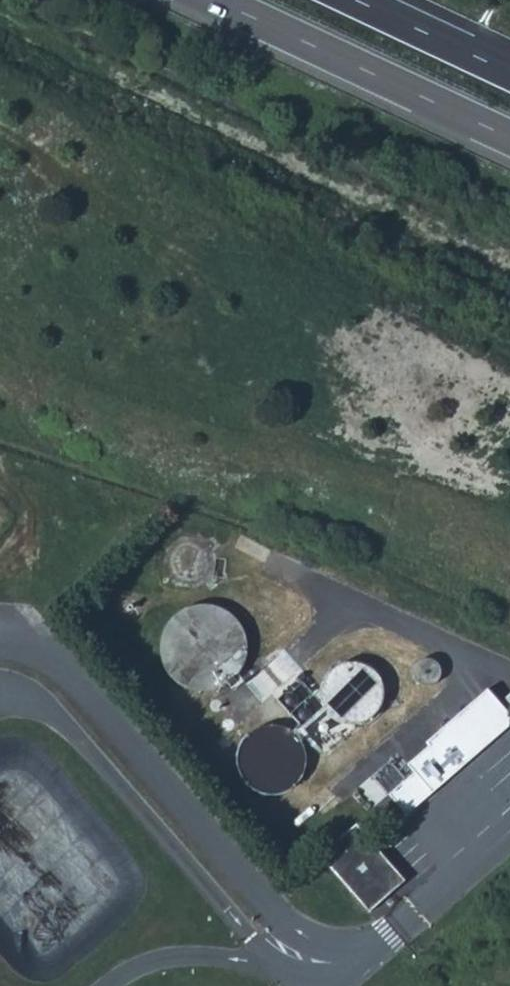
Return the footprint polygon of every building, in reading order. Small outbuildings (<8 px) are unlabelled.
[(194,697),(231,677),(222,660),(243,649),(215,598),(157,629),(194,697)] [(358,657),(324,690),(349,716),(383,683),(358,657)] [(391,791),(409,812),(509,729),(509,707),(494,687),(407,758),(417,770),(391,791)] [(298,788),(303,734),(251,729),(246,783),(298,788)] [(326,853),(372,910),(408,880),(361,824),(326,853)]
